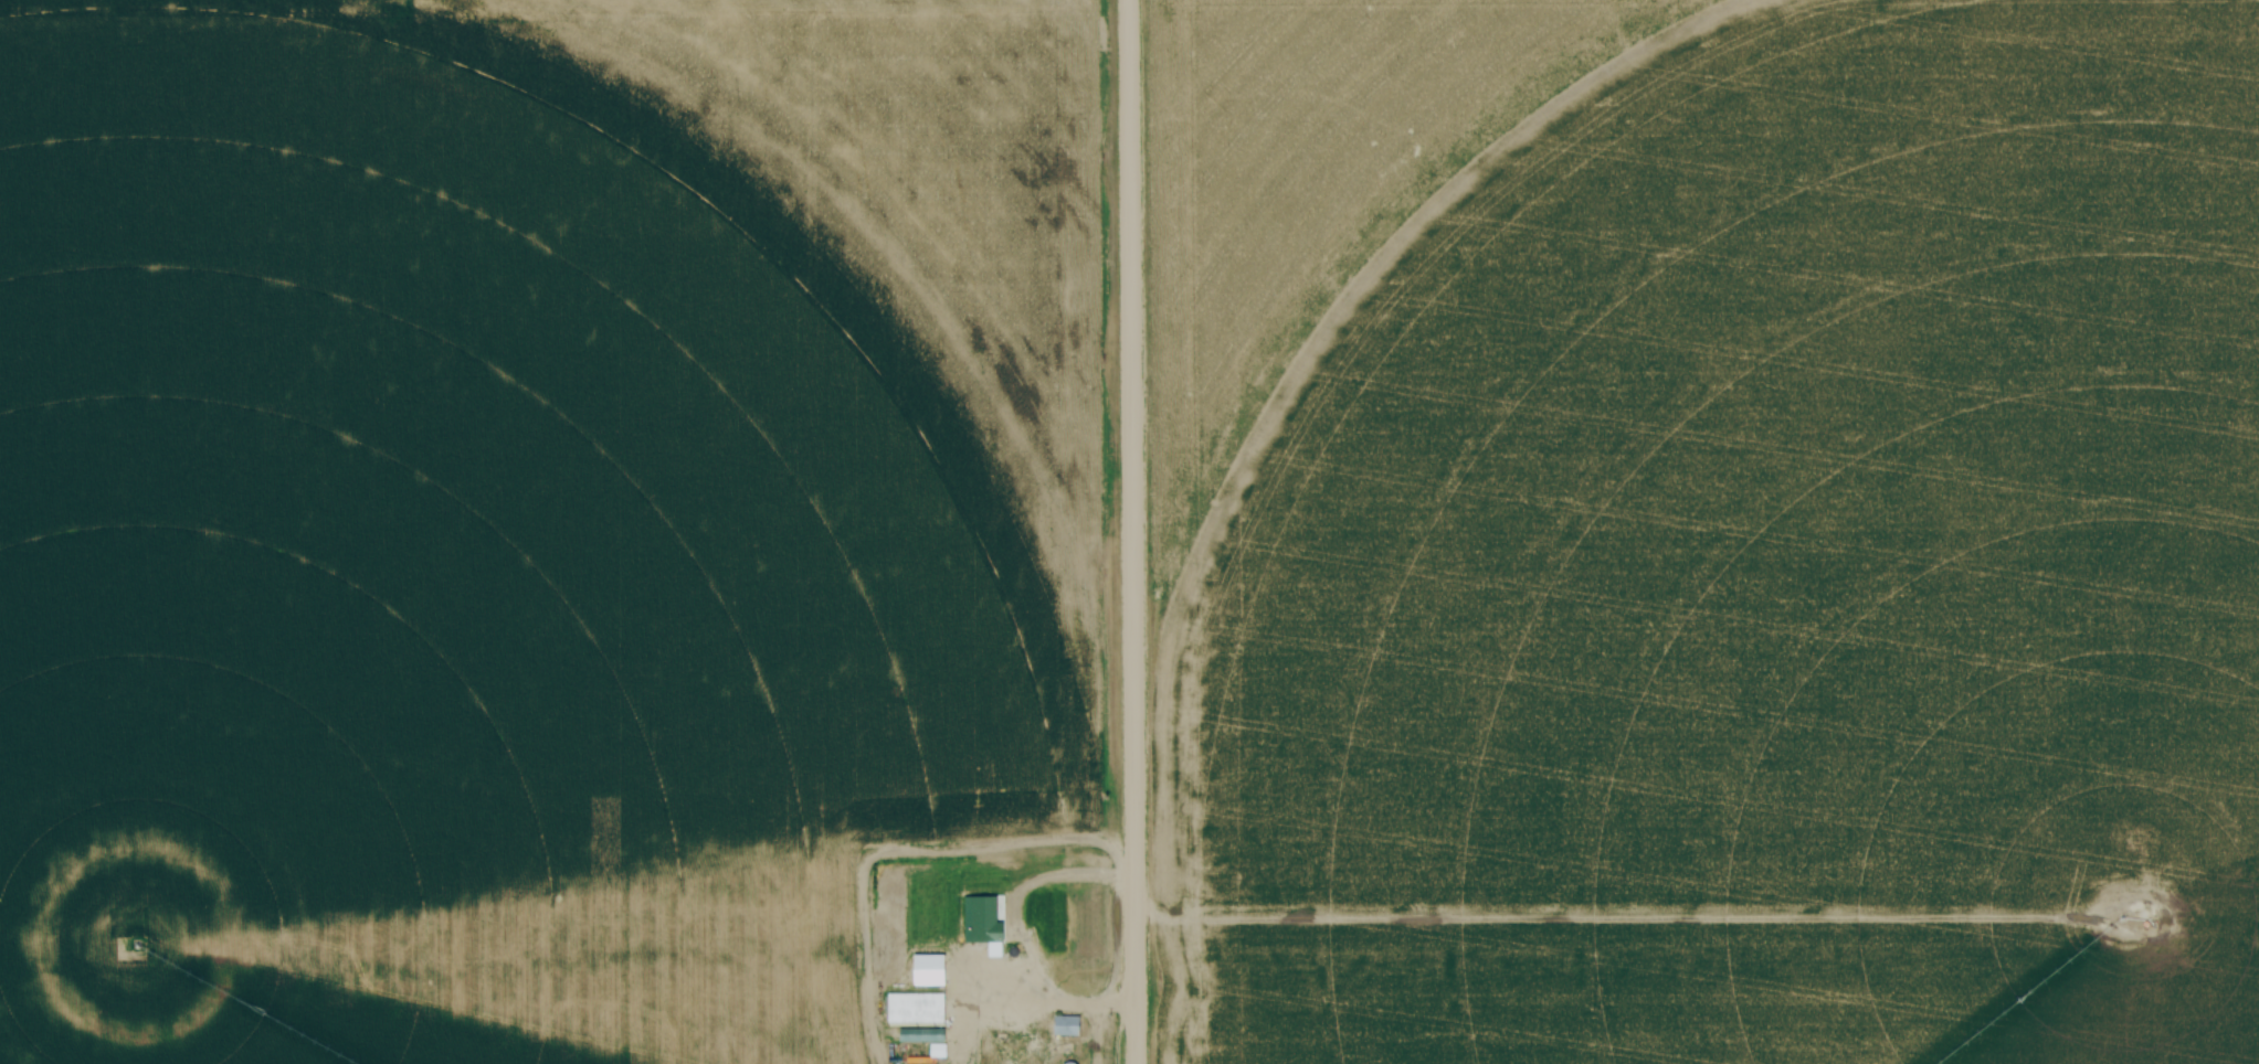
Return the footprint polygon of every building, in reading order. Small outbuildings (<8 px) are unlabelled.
[(969,896),(968,945),(1001,945),(1001,922),(995,922),(995,896),(969,896)] [(885,992),(885,1022),(941,1022),(941,992),(885,992)] [(1078,1018),(1054,1018),(1054,1034),(1078,1034),(1078,1018)]
